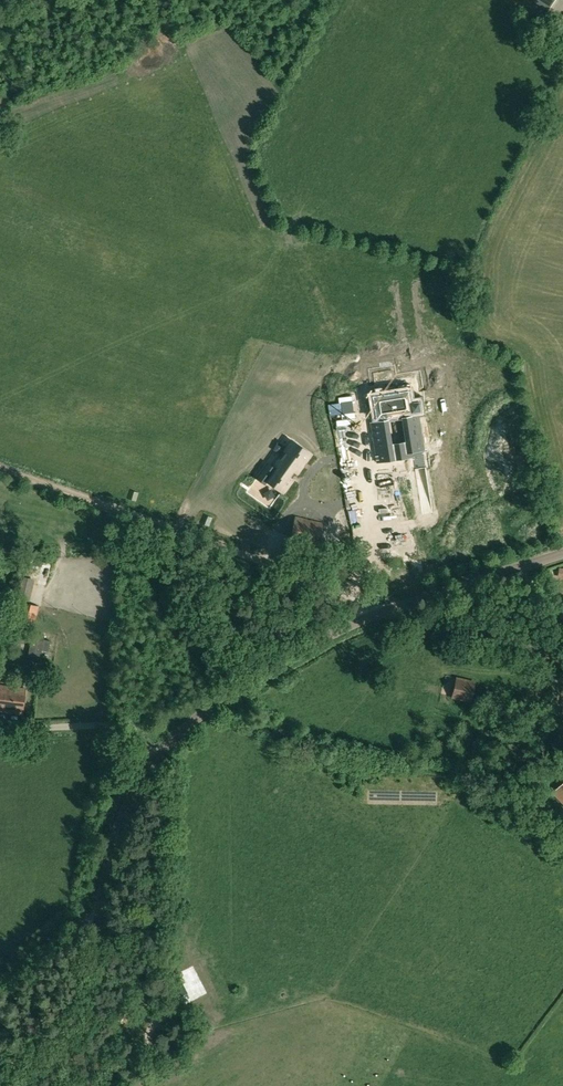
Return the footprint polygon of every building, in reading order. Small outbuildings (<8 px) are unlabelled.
[(543,17),(554,0),(517,0),(543,17)] [(380,423),(372,424),(378,464),(415,459),(414,454),(426,452),(421,417),(420,417),(419,414),(422,414),(421,404),(413,405),(411,398),(414,398),(412,386),(400,388),(401,394),(375,398),(377,412),(378,417),(378,420),(380,420),(380,423)] [(265,464),(254,479),(262,485),(265,481),(280,492),(305,457),(293,448),(288,445),(284,451),(271,468),(265,464)] [(293,542),(318,548),(323,522),(295,516),(289,541),(293,542)] [(541,592),(547,584),(539,578),(533,587),(541,592)] [(39,606),(22,602),(18,621),(28,624),(25,632),(31,634),(33,626),(34,626),(39,606)] [(39,634),(35,655),(41,656),(42,650),(49,651),(51,640),(44,639),(44,635),(39,634)] [(457,677),(451,698),(470,703),(476,681),(457,677)] [(23,714),(26,689),(0,686),(0,711),(23,714)] [(552,792),(562,804),(562,782),(552,792)]
